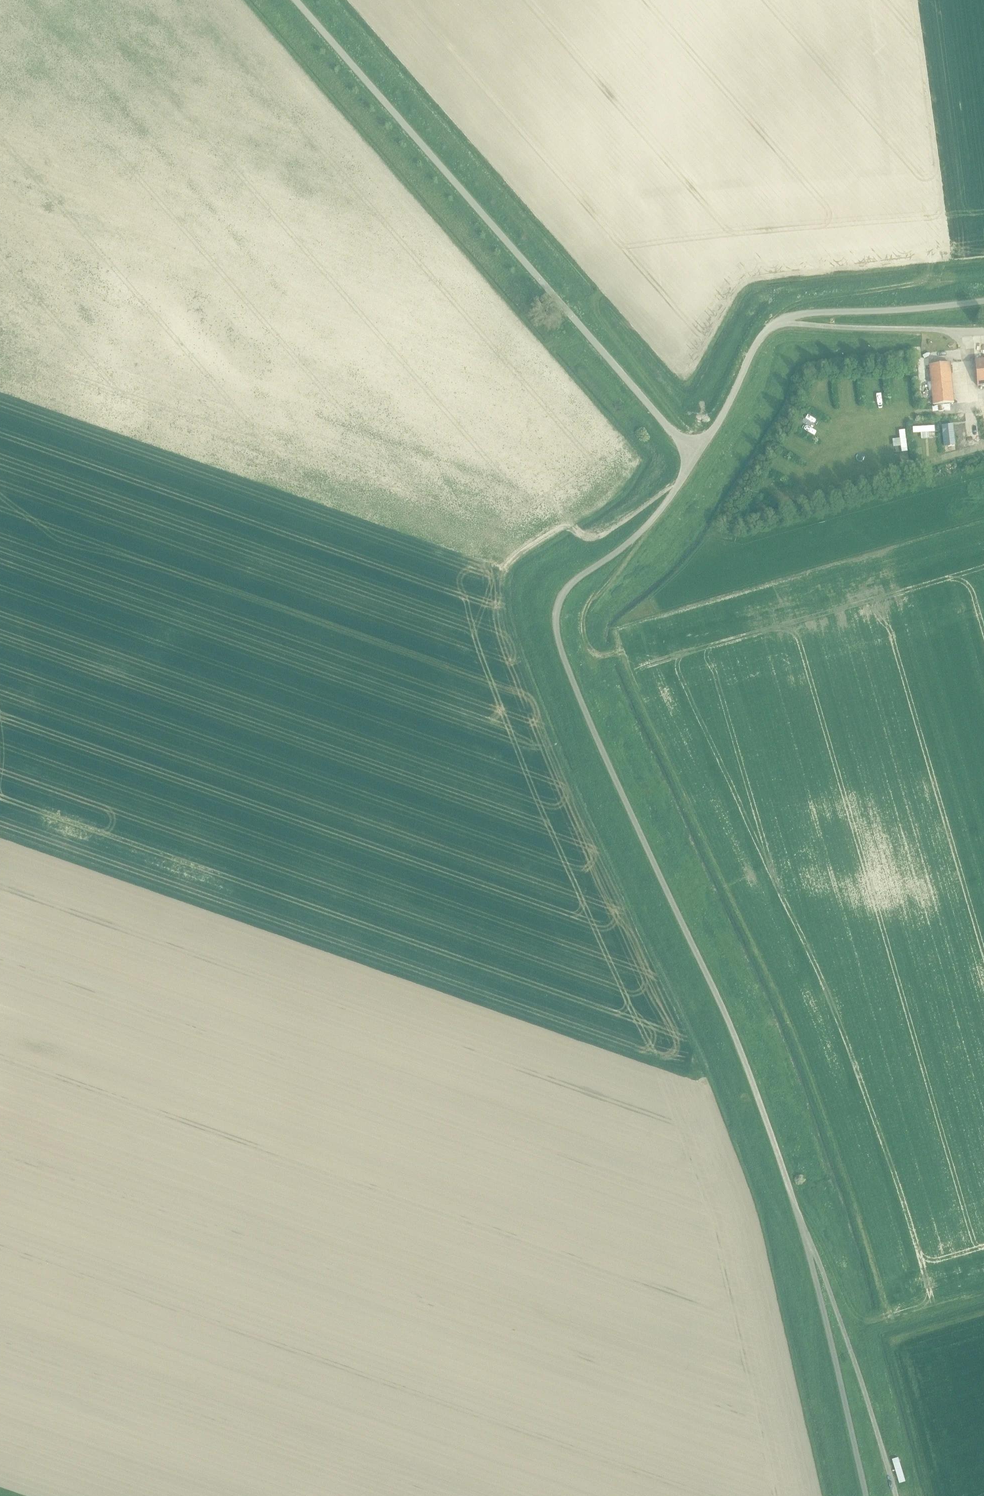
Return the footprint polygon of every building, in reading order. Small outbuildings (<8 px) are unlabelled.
[(930,365),(933,405),(955,403),(951,363),(930,365)] [(952,423),(942,424),(944,442),(945,442),(946,446),(954,446),(952,423)]
